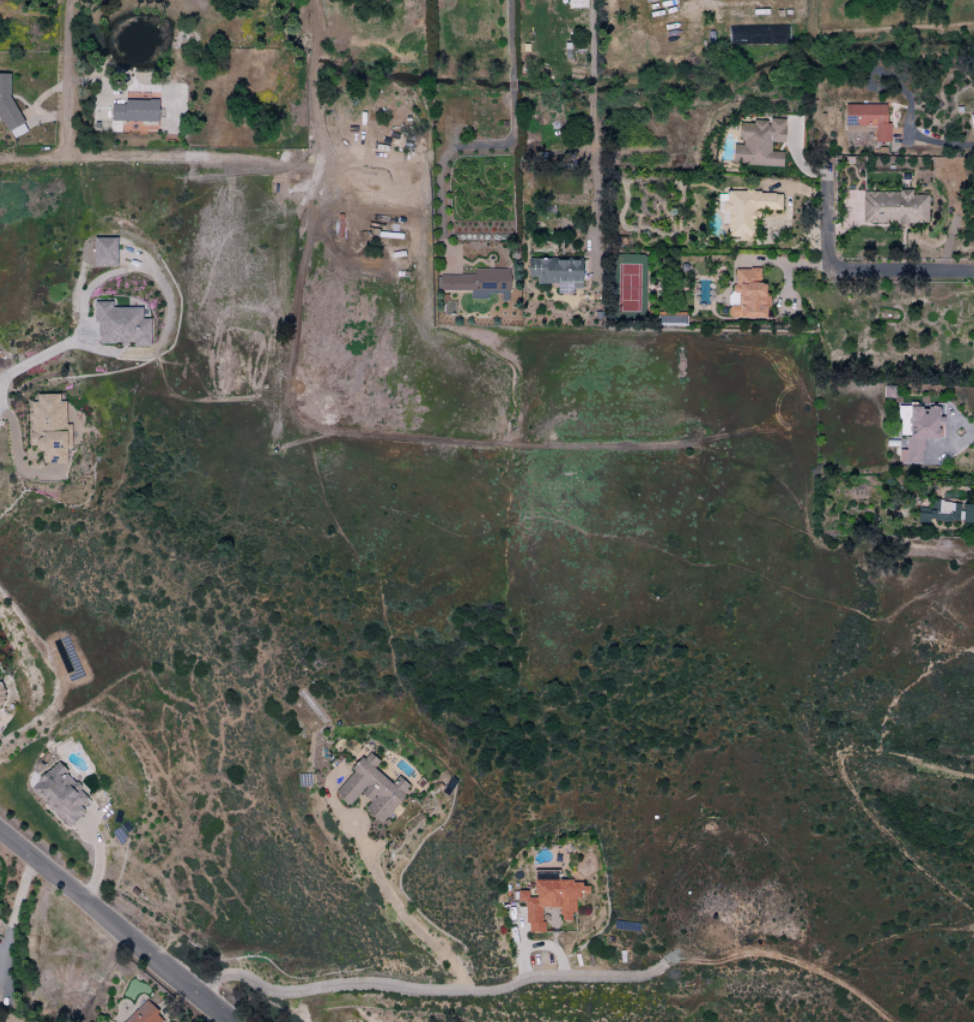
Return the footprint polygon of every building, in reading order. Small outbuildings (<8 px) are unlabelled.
[(157,100),(122,99),(122,104),(109,104),(109,120),(156,121),(157,100)] [(844,125),(874,126),(873,141),(889,142),(889,123),(884,123),(885,104),(844,104),(844,125)] [(731,164),(781,167),(782,152),(769,151),(770,142),(782,142),(784,118),(767,118),(767,122),(739,120),(737,144),(732,144),(731,164)] [(780,210),(780,193),(717,191),(716,212),(721,212),(721,222),(726,223),(726,237),(737,237),(737,241),(748,241),(748,218),(756,218),(756,209),(780,210)] [(927,223),(927,195),(910,194),(910,191),(861,191),(861,222),(898,223),(898,229),(907,229),(907,222),(927,223)] [(92,265),(115,264),(115,237),(91,238),(92,265)] [(579,288),(579,258),(526,259),(526,276),(535,276),(535,284),(556,283),(556,293),(572,293),(572,288),(579,288)] [(508,268),(473,268),(473,274),(439,274),(439,290),(469,290),(469,296),(499,296),(499,300),(507,300),(508,268)] [(766,318),(766,295),(763,295),(763,284),(759,284),(759,268),(730,268),(730,318),(766,318)] [(148,346),(148,318),(140,318),(140,307),(110,307),(110,301),(92,302),(92,322),(96,322),(96,343),(131,343),(131,346),(148,346)] [(893,397),(893,386),(883,386),(883,398),(893,397)] [(29,401),(29,451),(40,451),(40,462),(68,462),(68,424),(64,424),(64,401),(57,401),(57,394),(34,394),(34,401),(29,401)] [(922,463),(921,439),(937,439),(936,425),(940,425),(939,405),(897,407),(899,436),(904,435),(905,449),(897,449),(898,465),(922,463)] [(917,507),(917,523),(928,523),(928,520),(960,521),(960,502),(931,501),(930,508),(917,507)] [(961,504),(961,523),(973,523),(973,505),(961,504)] [(379,824),(410,787),(397,776),(391,783),(372,768),(377,762),(366,752),(332,793),(347,806),(358,793),(369,802),(362,810),(379,824)] [(29,788),(67,826),(92,801),(55,763),(29,788)] [(525,933),(542,933),(542,909),(559,908),(559,921),(570,921),(570,913),(575,912),(574,896),(588,895),(588,886),(580,886),(579,880),(557,881),(557,870),(532,871),(532,897),(527,898),(527,890),(516,891),(516,902),(524,902),(525,933)] [(162,1019),(144,1000),(123,1021),(159,1021),(162,1019)]
